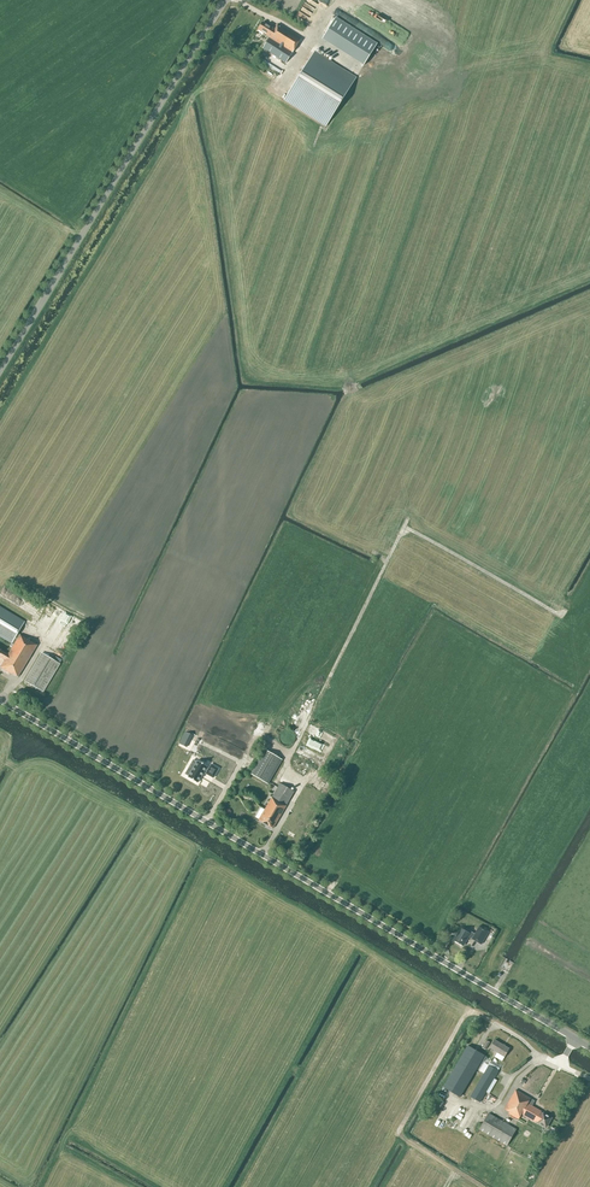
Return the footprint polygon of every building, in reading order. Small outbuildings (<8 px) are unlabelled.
[(286,63),(301,39),(278,24),(274,30),(262,22),(258,30),(269,37),(262,49),(286,63)] [(331,26),(320,42),(361,68),(372,51),(331,26)] [(356,78),(314,52),(284,100),(325,126),(356,78)] [(45,631),(62,605),(53,599),(36,626),(45,631)] [(5,660),(1,667),(12,674),(12,673),(18,677),(37,645),(18,633),(25,622),(0,607),(0,637),(14,645),(8,655),(1,651),(1,650),(0,649),(0,657),(5,660)] [(60,664),(41,652),(24,681),(43,692),(60,664)] [(301,744),(324,754),(328,744),(305,734),(301,744)] [(180,744),(186,747),(190,739),(183,736),(180,744)] [(265,750),(251,774),(267,784),(281,760),(265,750)] [(213,778),(219,769),(211,765),(211,766),(208,765),(209,764),(200,758),(190,774),(199,780),(204,772),(206,773),(206,774),(213,778)] [(279,784),(258,820),(273,828),(294,792),(279,784)] [(470,933),(461,928),(454,940),(463,945),(465,942),(466,942),(469,936),(473,939),(472,940),(477,943),(483,934),(477,931),(475,934),(471,932),(470,933)] [(510,1048),(495,1040),(490,1048),(505,1057),(510,1048)] [(484,1056),(468,1046),(443,1087),(460,1097),(484,1056)] [(480,1102),(498,1071),(489,1066),(471,1097),(480,1102)] [(516,1090),(505,1109),(510,1111),(509,1114),(519,1119),(522,1114),(535,1122),(536,1121),(538,1122),(538,1123),(546,1127),(551,1118),(544,1113),(543,1114),(541,1113),(542,1111),(532,1106),(535,1101),(516,1090)] [(516,1129),(489,1114),(479,1130),(507,1146),(516,1129)] [(552,1127),(548,1135),(553,1137),(556,1129),(552,1127)]
